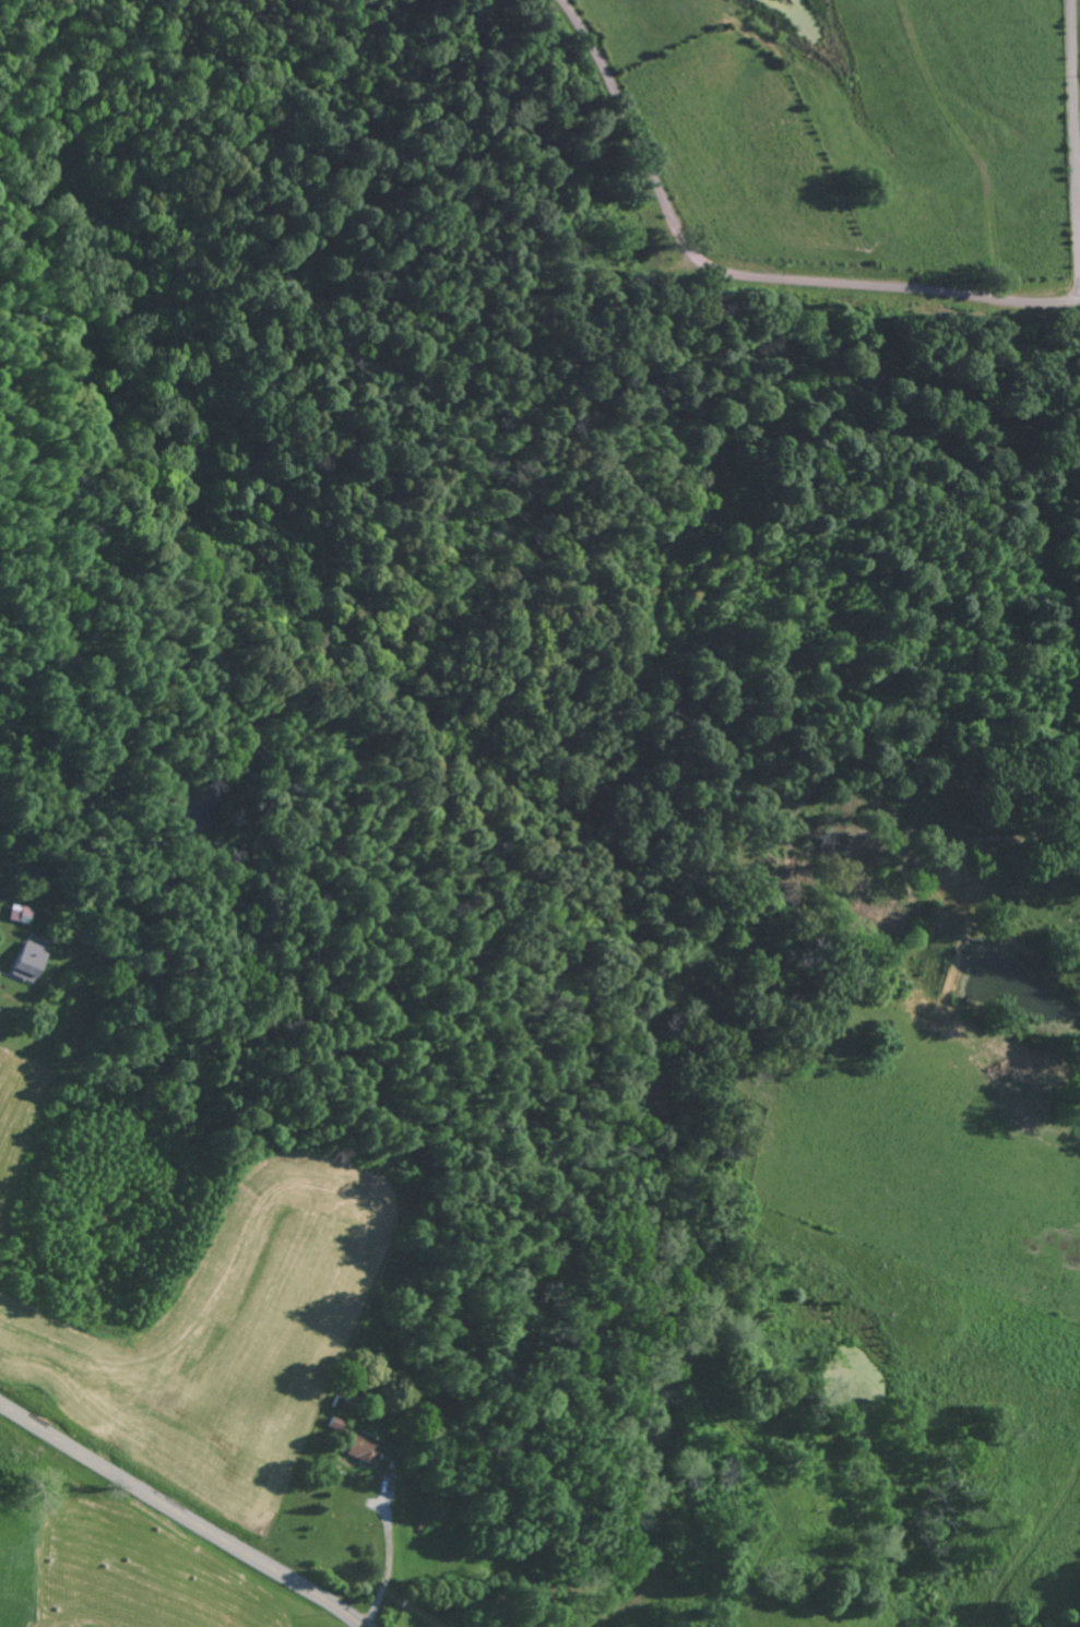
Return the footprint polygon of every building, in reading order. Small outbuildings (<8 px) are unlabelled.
[(32,983),(45,949),(23,940),(10,974),(32,983)] [(339,1432),(343,1422),(330,1416),(325,1426),(339,1432)] [(373,1466),(382,1443),(354,1432),(345,1455),(373,1466)]
